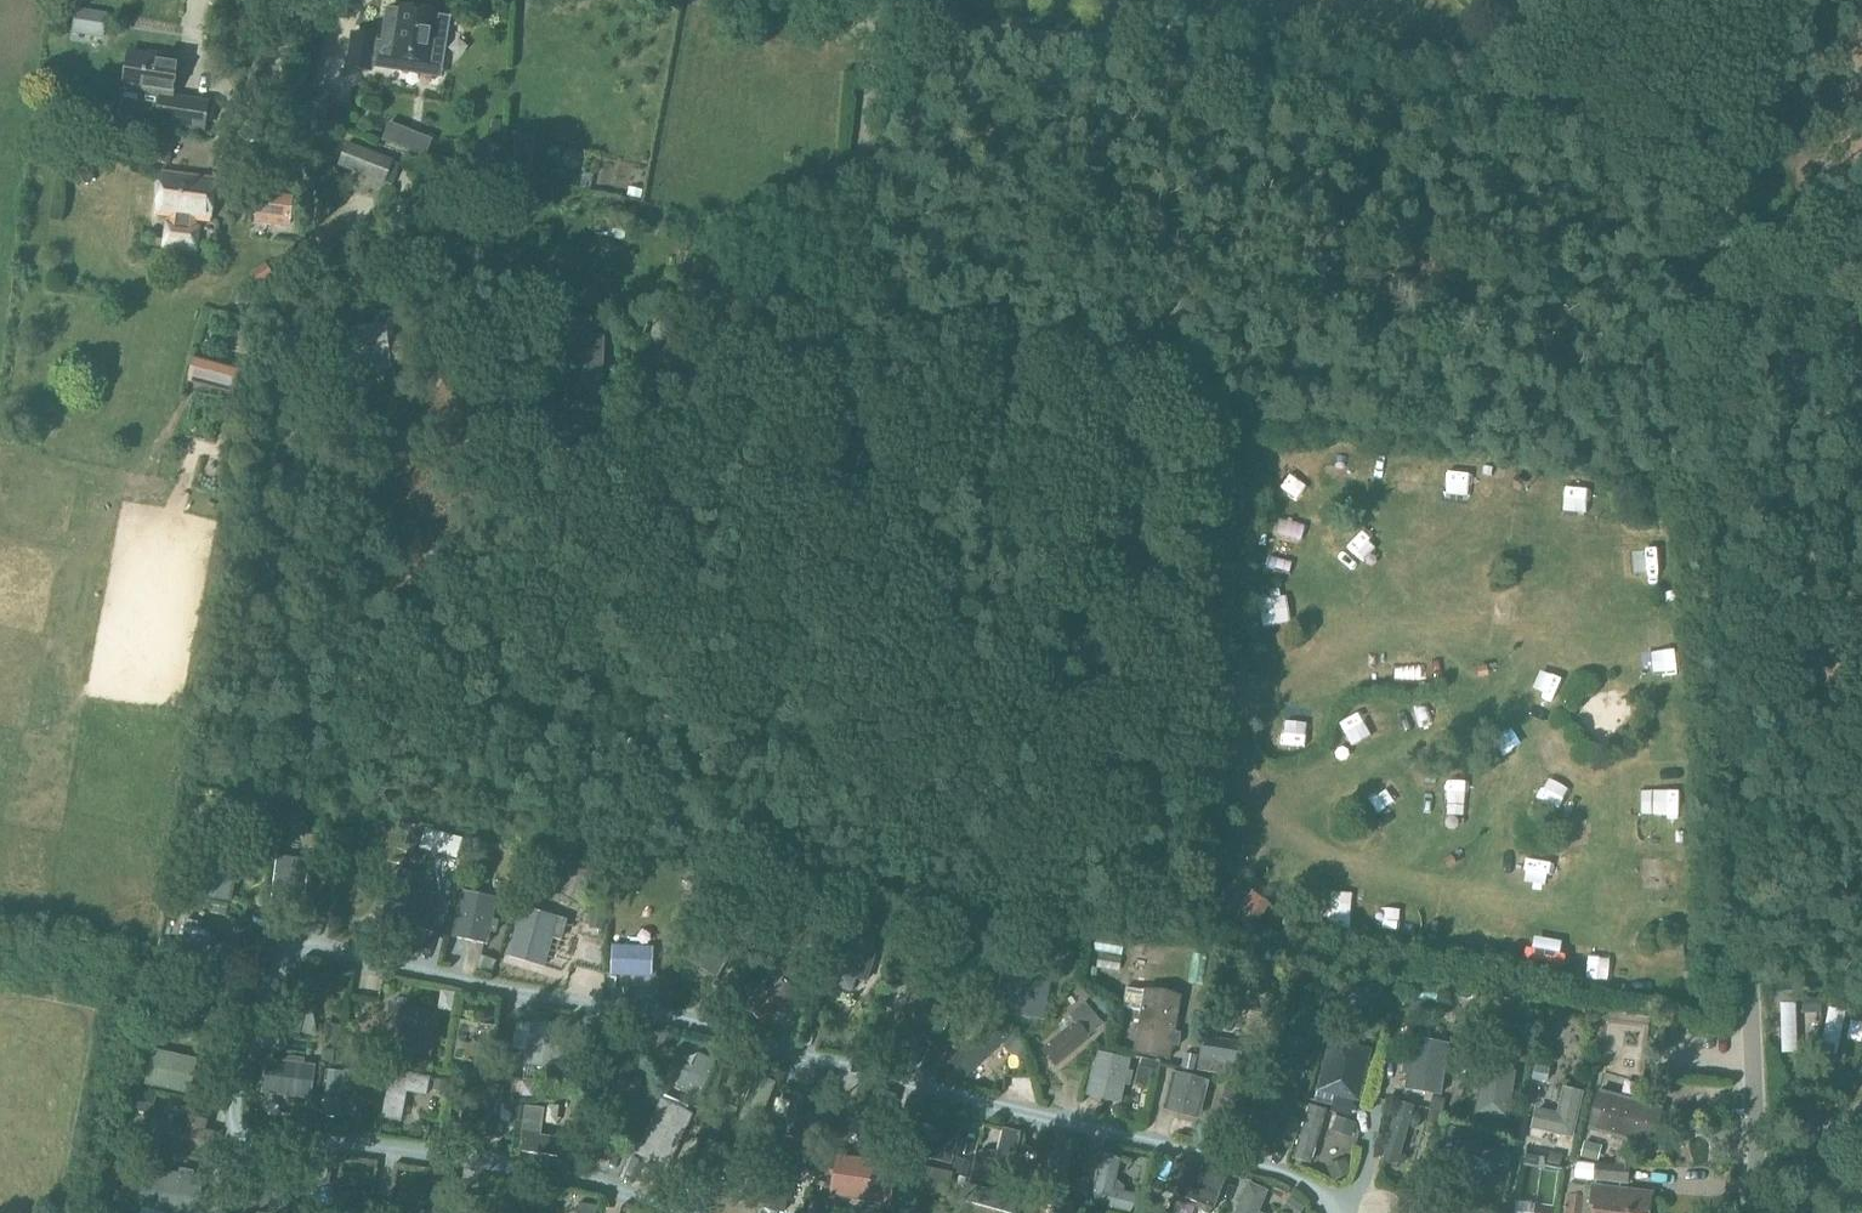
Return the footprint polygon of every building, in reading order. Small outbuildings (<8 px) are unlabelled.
[(352,35),(348,68),(369,71),(370,66),(392,69),(394,57),(441,63),(447,18),(435,16),(435,11),(398,6),(397,11),(386,10),(382,44),(373,43),(374,38),(352,35)] [(105,39),(109,13),(76,8),(72,34),(105,39)] [(178,61),(130,53),(124,89),(162,96),(157,125),(203,132),(208,102),(172,96),(178,61)] [(172,145),(157,143),(155,163),(170,165),(172,145)] [(348,144),(339,166),(385,184),(393,161),(348,144)] [(198,226),(199,221),(211,223),(217,180),(163,172),(157,217),(159,218),(172,220),(171,224),(167,223),(164,250),(199,254),(203,226),(198,226)] [(289,225),(293,195),(261,191),(257,221),(289,225)] [(196,270),(196,255),(170,254),(170,269),(196,270)] [(386,324),(344,330),(349,371),(392,366),(386,324)] [(553,383),(552,410),(585,411),(601,412),(602,393),(604,337),(568,335),(566,383),(553,383)] [(249,367),(194,354),(187,384),(242,397),(249,367)] [(201,894),(230,901),(241,854),(212,847),(201,894)] [(310,861),(277,857),(272,901),(304,905),(310,861)] [(392,884),(383,919),(427,930),(436,895),(415,890),(418,876),(399,871),(396,885),(392,884)] [(453,937),(488,944),(497,899),(462,892),(453,937)] [(1217,926),(1248,947),(1266,920),(1235,899),(1217,926)] [(511,956),(544,966),(558,919),(524,910),(511,956)] [(204,940),(208,924),(187,920),(180,952),(241,965),(245,948),(204,940)] [(689,960),(718,977),(734,952),(704,934),(689,960)] [(833,971),(867,981),(878,947),(844,936),(833,971)] [(612,945),(611,976),(651,977),(651,974),(652,947),(612,945)] [(1043,1020),(1050,983),(1010,976),(1007,992),(1011,993),(1008,1013),(1043,1020)] [(795,993),(780,977),(748,1008),(763,1024),(795,993)] [(314,983),(295,980),(283,1035),(301,1040),(314,983)] [(941,1010),(947,1004),(929,989),(924,995),(920,991),(901,1012),(909,1018),(897,1032),(914,1046),(943,1012),(941,1010)] [(1170,1059),(1179,997),(1127,989),(1124,1008),(1141,1011),(1135,1054),(1170,1059)] [(952,1027),(967,1011),(959,1003),(944,1019),(952,1027)] [(1795,1003),(1779,1004),(1780,1047),(1797,1046),(1795,1003)] [(1056,1066),(1104,1024),(1085,1004),(1070,1017),(1075,1023),(1043,1051),(1056,1066)] [(393,1053),(430,1059),(437,1015),(401,1009),(393,1053)] [(455,1059),(490,1064),(496,1027),(462,1022),(455,1059)] [(994,1022),(952,1063),(967,1078),(1009,1037),(994,1022)] [(526,1064),(560,1070),(567,1029),(534,1023),(526,1064)] [(1840,1028),(1824,1027),(1822,1071),(1839,1071),(1840,1028)] [(1249,1044),(1222,1040),(1223,1035),(1204,1033),(1198,1071),(1209,1072),(1209,1074),(1212,1075),(1212,1073),(1237,1077),(1239,1063),(1246,1064),(1249,1044)] [(598,1053),(616,1091),(646,1077),(628,1037),(598,1053)] [(1406,1088),(1441,1094),(1449,1045),(1414,1040),(1406,1088)] [(1316,1101),(1331,1104),(1333,1094),(1359,1100),(1370,1051),(1330,1041),(1316,1101)] [(147,1084),(188,1093),(195,1060),(154,1051),(147,1084)] [(1088,1094),(1121,1101),(1130,1060),(1097,1053),(1088,1094)] [(700,1099),(716,1062),(699,1055),(691,1074),(672,1066),(664,1084),(700,1099)] [(305,1065),(305,1060),(291,1058),(286,1062),(266,1060),(262,1093),(312,1100),(316,1067),(305,1065)] [(1476,1114),(1508,1118),(1515,1073),(1483,1068),(1476,1114)] [(343,1090),(357,1092),(359,1072),(327,1069),(322,1114),(340,1116),(343,1090)] [(407,1091),(427,1095),(430,1079),(392,1072),(383,1117),(401,1121),(407,1091)] [(1165,1109),(1199,1117),(1208,1083),(1174,1074),(1165,1109)] [(756,1135),(776,1084),(757,1076),(737,1127),(756,1135)] [(462,1132),(496,1137),(502,1088),(468,1083),(462,1132)] [(1246,1141),(1265,1146),(1279,1091),(1261,1086),(1246,1141)] [(1698,1086),(1695,1098),(1714,1102),(1717,1091),(1698,1086)] [(1572,1139),(1583,1093),(1563,1089),(1557,1114),(1536,1109),(1531,1130),(1572,1139)] [(1600,1091),(1590,1129),(1651,1146),(1661,1108),(1600,1091)] [(902,1100),(858,1093),(848,1135),(890,1145),(902,1100)] [(636,1153),(667,1168),(693,1115),(662,1101),(636,1153)] [(790,1135),(821,1144),(830,1110),(799,1102),(790,1135)] [(1398,1103),(1383,1159),(1399,1163),(1414,1107),(1398,1103)] [(1294,1156),(1311,1162),(1327,1110),(1309,1105),(1294,1156)] [(521,1151),(564,1157),(567,1139),(542,1136),(545,1109),(527,1107),(521,1151)] [(149,1141),(209,1155),(214,1134),(204,1132),(206,1122),(191,1118),(188,1128),(154,1120),(149,1141)] [(907,1151),(952,1164),(962,1128),(945,1124),(940,1142),(912,1135),(907,1151)] [(1446,1146),(1504,1166),(1510,1149),(1452,1128),(1446,1146)] [(1021,1135),(1003,1130),(996,1161),(976,1156),(971,1174),(1009,1184),(1021,1135)] [(1076,1141),(1058,1136),(1046,1188),(1064,1192),(1076,1141)] [(1534,1162),(1540,1144),(1520,1137),(1513,1155),(1534,1162)] [(764,1208),(784,1212),(796,1160),(777,1155),(764,1208)] [(1092,1203),(1131,1212),(1135,1195),(1113,1190),(1121,1160),(1103,1156),(1092,1203)] [(1453,1156),(1443,1175),(1483,1194),(1492,1175),(1453,1156)] [(832,1195),(890,1203),(896,1165),(838,1157),(832,1195)] [(1176,1195),(1213,1208),(1226,1175),(1189,1162),(1176,1195)] [(950,1171),(911,1163),(901,1212),(905,1212),(915,1212),(921,1187),(946,1192),(950,1171)] [(1631,1165),(1597,1163),(1595,1179),(1629,1183),(1631,1165)] [(172,1212),(196,1212),(203,1179),(150,1169),(142,1207),(172,1212)] [(292,1186),(274,1183),(270,1212),(288,1212),(292,1186)] [(1236,1212),(1258,1212),(1268,1191),(1249,1183),(1236,1212)] [(962,1201),(1005,1212),(1013,1212),(1017,1198),(1016,1197),(969,1184),(967,1184),(962,1201)] [(1650,1199),(1622,1195),(1622,1191),(1586,1186),(1584,1198),(1568,1196),(1566,1212),(1648,1212),(1650,1199)] [(368,1196),(350,1193),(346,1212),(365,1212),(368,1196)] [(500,1212),(535,1212),(536,1203),(502,1199),(500,1212)] [(446,1203),(427,1200),(426,1212),(444,1212),(446,1203)] [(1076,1206),(1060,1202),(1057,1212),(1074,1212),(1076,1206)] [(598,1207),(580,1204),(579,1212),(597,1212),(598,1207)]
